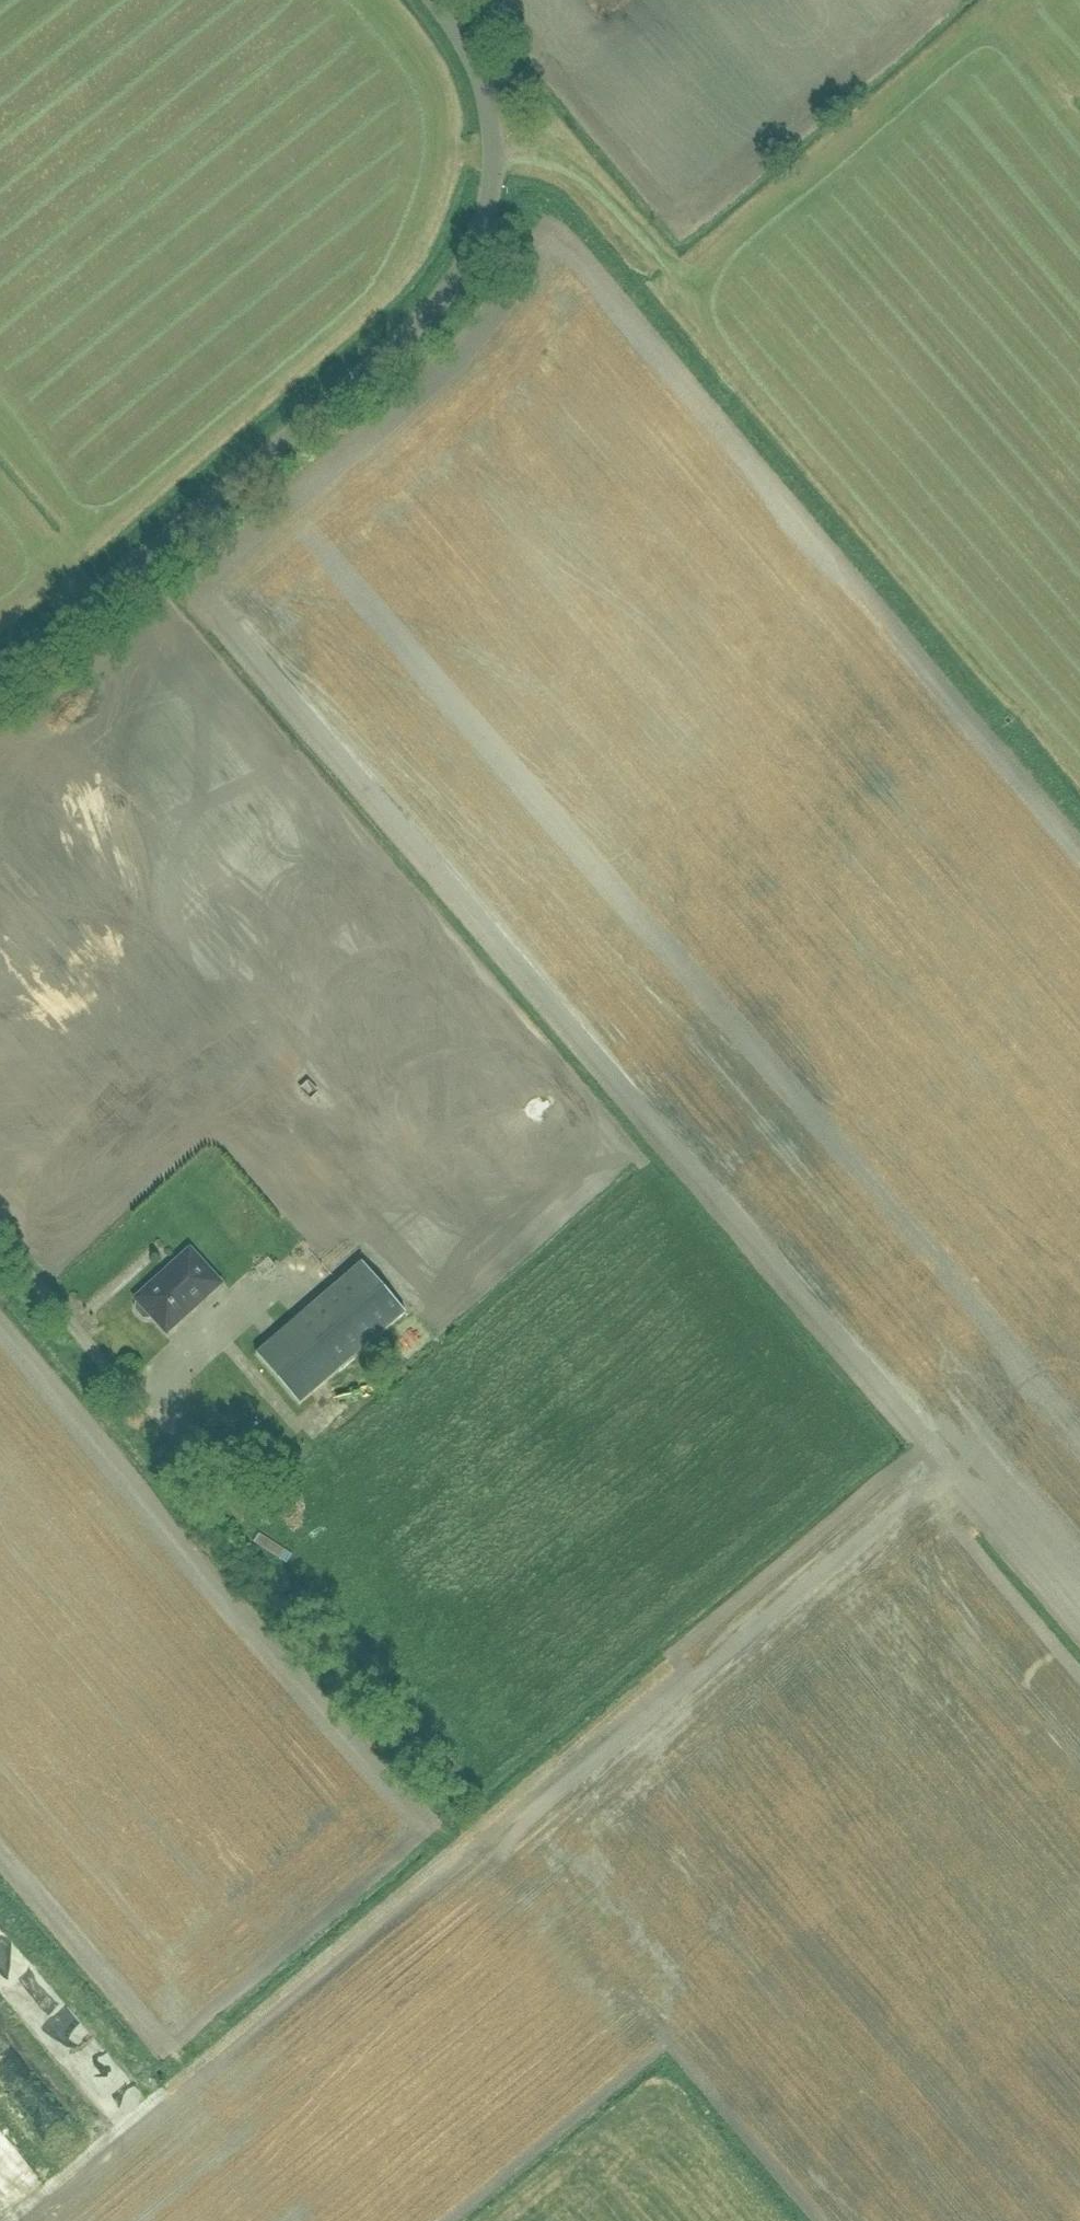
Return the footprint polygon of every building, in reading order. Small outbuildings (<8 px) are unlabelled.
[(220,1285),(190,1251),(136,1300),(138,1303),(136,1305),(136,1312),(143,1319),(149,1319),(151,1317),(166,1333),(220,1285)] [(405,1314),(362,1264),(255,1356),(298,1406),(405,1314)] [(20,2164),(14,2154),(0,2163),(0,2169),(4,2175),(20,2164)]
